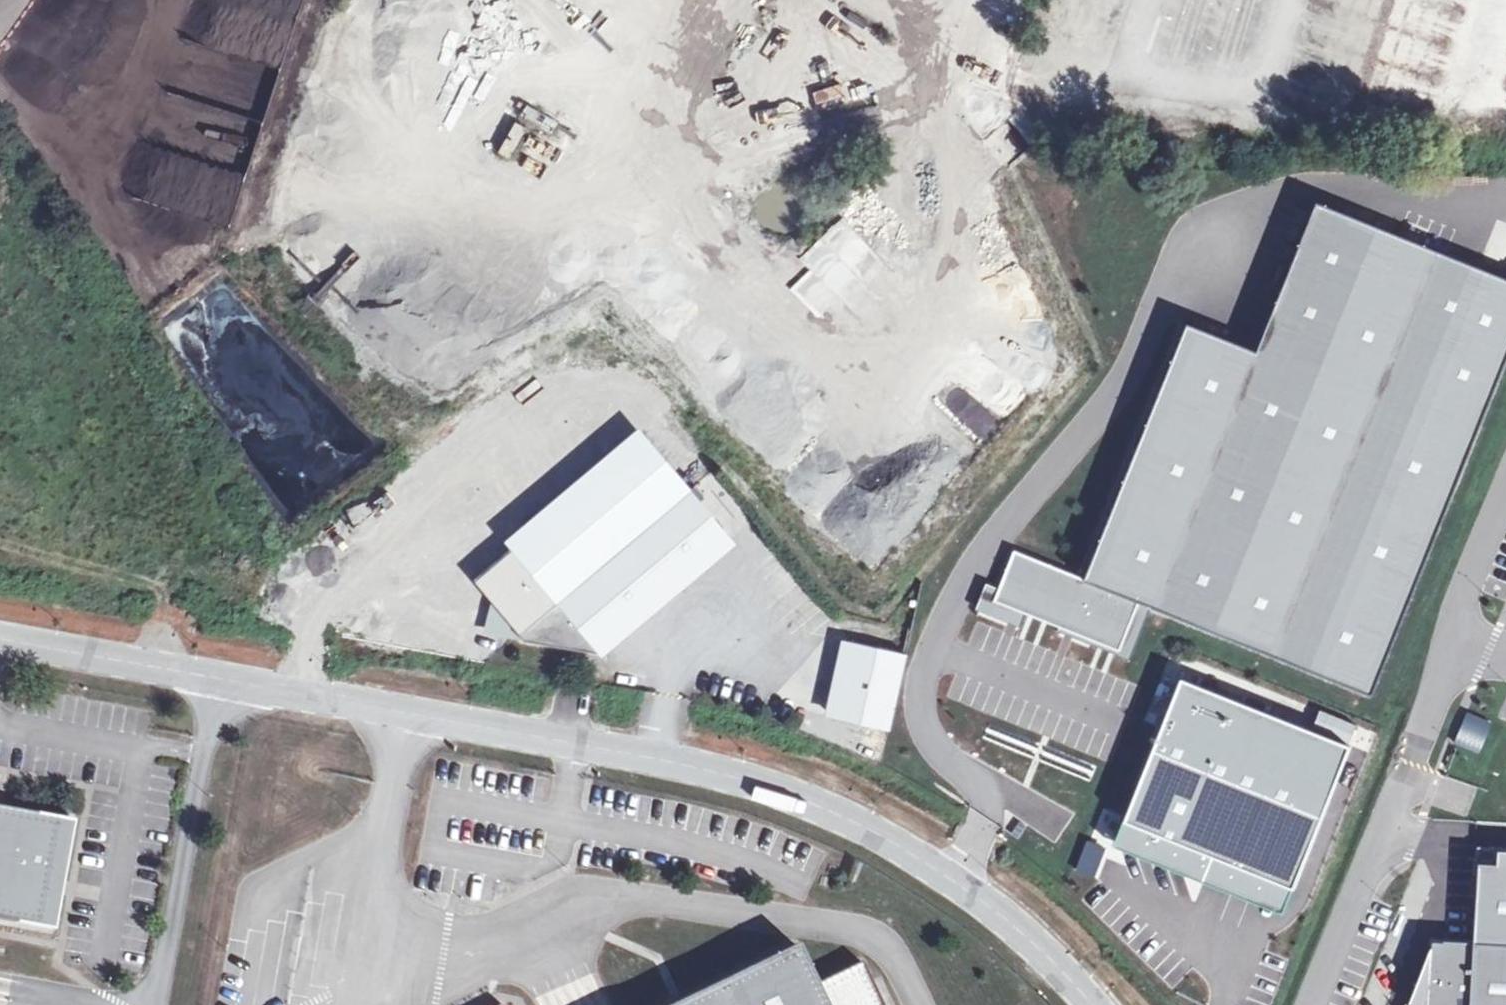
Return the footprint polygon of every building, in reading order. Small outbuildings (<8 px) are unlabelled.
[(1013,154),(1024,148),(1013,125),(1001,131),(1013,154)] [(1003,134),(986,140),(995,166),(1012,160),(1003,134)] [(1185,321),(1082,577),(1013,550),(996,592),(993,600),(1023,612),(1119,650),(1139,601),(1149,605),(1369,693),(1505,353),(1505,277),(1314,200),(1254,349),(1185,321)] [(825,280),(864,241),(842,219),(802,257),(825,280)] [(688,491),(516,637),(594,655),(730,545),(688,491)] [(993,600),(996,592),(987,588),(979,608),(1019,624),(1023,612),(993,600)] [(1149,605),(1139,601),(1119,650),(1129,654),(1149,605)] [(905,653),(848,641),(831,716),(888,729),(905,653)] [(45,927),(51,894),(54,877),(65,818),(0,806),(0,919),(45,927)] [(1429,938),(1425,1004),(1505,1004),(1505,942),(1429,938)] [(861,961),(814,984),(794,944),(667,1004),(882,1004),(861,961)]
